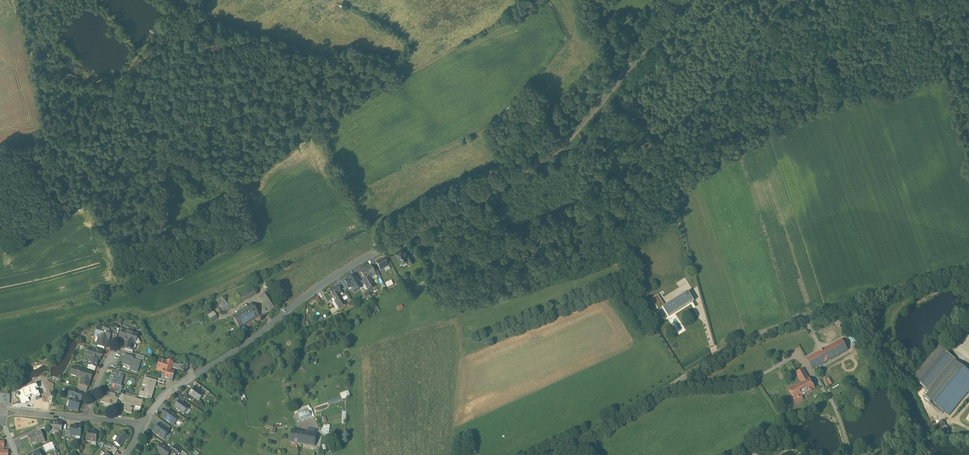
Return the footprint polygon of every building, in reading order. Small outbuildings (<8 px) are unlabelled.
[(403,248),(395,253),(398,259),(398,260),(398,261),(399,261),(400,262),(401,263),(401,262),(402,262),(403,262),(404,262),(404,261),(405,260),(407,259),(409,258),(408,256),(403,248)] [(411,254),(408,256),(409,258),(407,259),(409,264),(415,260),(411,254)] [(385,258),(376,263),(380,270),(388,266),(385,258)] [(371,266),(360,272),(365,281),(366,282),(367,282),(370,286),(366,288),(368,290),(374,286),(369,278),(375,275),(376,274),(373,270),(371,266)] [(346,281),(345,281),(348,287),(349,288),(351,287),(354,292),(362,288),(355,275),(346,281)] [(341,293),(337,286),(330,291),(334,298),(340,294),(341,293)] [(251,287),(242,293),(246,300),(255,294),(251,287)] [(215,300),(223,313),(231,308),(231,309),(243,302),(238,294),(228,300),(226,297),(223,299),(222,296),(215,300)] [(277,306),(265,294),(257,302),(269,314),(277,306)] [(346,305),(340,294),(334,298),(336,301),(335,301),(339,309),(346,305)] [(687,294),(658,312),(663,320),(664,319),(665,321),(668,319),(693,303),(687,294)] [(250,303),(232,316),(231,316),(240,329),(258,316),(250,303)] [(217,318),(211,308),(209,309),(207,311),(208,312),(206,313),(211,322),(216,319),(217,318)] [(116,332),(98,327),(96,335),(100,336),(98,345),(105,347),(106,347),(110,335),(118,337),(120,330),(117,329),(116,332)] [(137,334),(123,330),(123,331),(120,330),(118,337),(127,340),(127,339),(129,340),(128,344),(127,344),(126,347),(133,349),(137,334)] [(842,340),(806,359),(812,369),(848,350),(842,340)] [(939,346),(912,379),(929,392),(951,365),(951,364),(955,360),(942,349),(939,346)] [(97,351),(89,349),(87,356),(85,363),(86,363),(89,364),(88,365),(89,365),(96,367),(98,360),(100,361),(101,356),(100,356),(101,352),(97,351)] [(133,357),(125,355),(122,364),(129,366),(129,364),(131,365),(130,370),(137,372),(140,361),(136,360),(135,361),(132,360),(133,357)] [(172,364),(167,363),(167,361),(160,359),(157,370),(163,372),(162,376),(166,378),(171,379),(172,379),(174,374),(170,373),(172,364)] [(955,360),(951,364),(951,365),(952,364),(968,378),(968,372),(955,360)] [(926,397),(933,403),(932,405),(935,407),(936,405),(949,416),(964,397),(968,391),(968,378),(952,364),(951,365),(929,392),(926,397)] [(92,373),(85,371),(84,372),(81,371),(82,370),(73,367),(71,374),(79,377),(80,375),(83,376),(82,381),(79,380),(78,384),(87,386),(88,387),(88,386),(90,376),(91,377),(92,373)] [(798,372),(794,374),(799,384),(809,379),(803,369),(798,372)] [(119,378),(111,375),(108,383),(117,385),(115,391),(120,393),(122,386),(121,386),(124,376),(120,375),(119,378)] [(156,381),(144,377),(142,385),(146,386),(144,393),(140,391),(139,396),(151,400),(156,381)] [(799,384),(789,389),(795,400),(815,389),(809,378),(809,379),(799,384)] [(46,380),(38,383),(38,384),(36,385),(35,384),(26,388),(30,397),(42,392),(42,393),(50,390),(46,380)] [(26,388),(17,392),(18,393),(17,394),(17,395),(17,396),(18,396),(19,396),(21,402),(23,403),(25,402),(26,402),(28,401),(29,401),(28,398),(30,397),(26,388)] [(200,391),(195,388),(189,395),(202,403),(210,392),(206,389),(204,392),(201,390),(200,391)] [(78,392),(68,389),(66,396),(72,398),(70,406),(78,409),(79,405),(81,400),(80,400),(82,396),(83,392),(79,391),(78,392)] [(329,402),(330,404),(334,403),(342,400),(342,399),(350,396),(348,391),(340,394),(341,397),(329,402)] [(0,394),(0,397),(3,397),(3,404),(3,402),(8,402),(9,395),(0,394)] [(115,397),(110,396),(109,397),(102,395),(100,402),(110,405),(109,409),(115,410),(118,398),(115,397)] [(143,401),(125,395),(124,397),(122,403),(123,401),(126,402),(124,410),(130,412),(132,408),(132,409),(132,408),(133,404),(137,405),(136,407),(141,408),(143,401)] [(188,407),(179,401),(175,407),(184,414),(188,407)] [(311,408),(298,413),(301,421),(314,416),(311,408)] [(171,414),(167,411),(163,416),(167,418),(166,419),(166,420),(169,422),(170,422),(174,425),(177,420),(179,418),(176,416),(175,415),(174,416),(171,414)] [(185,419),(178,414),(176,416),(179,418),(177,420),(182,423),(185,419)] [(946,424),(941,420),(933,430),(938,434),(946,424)] [(58,423),(51,422),(50,422),(50,428),(50,429),(54,429),(54,431),(62,432),(63,423),(58,422),(58,423)] [(163,422),(161,425),(168,430),(170,427),(163,422)] [(327,435),(332,425),(326,423),(321,432),(327,435)] [(161,425),(160,424),(154,432),(164,439),(164,438),(167,434),(169,431),(168,430),(161,425)] [(82,427),(71,426),(71,431),(70,435),(77,436),(77,435),(80,435),(80,436),(81,436),(82,427)] [(41,430),(36,432),(37,434),(34,435),(28,437),(31,444),(40,440),(41,443),(45,441),(45,442),(41,430)] [(97,431),(87,430),(86,441),(96,442),(97,434),(98,431),(97,431)] [(307,433),(292,430),(290,443),(314,446),(316,434),(307,433)] [(122,432),(114,442),(120,446),(128,436),(122,432)] [(49,443),(43,446),(46,452),(52,450),(49,443)] [(766,446),(765,445),(764,444),(760,447),(762,450),(764,453),(768,449),(766,447),(766,446)] [(165,447),(164,447),(160,445),(156,451),(162,454),(168,454),(170,452),(169,450),(168,450),(168,449),(165,447)]
